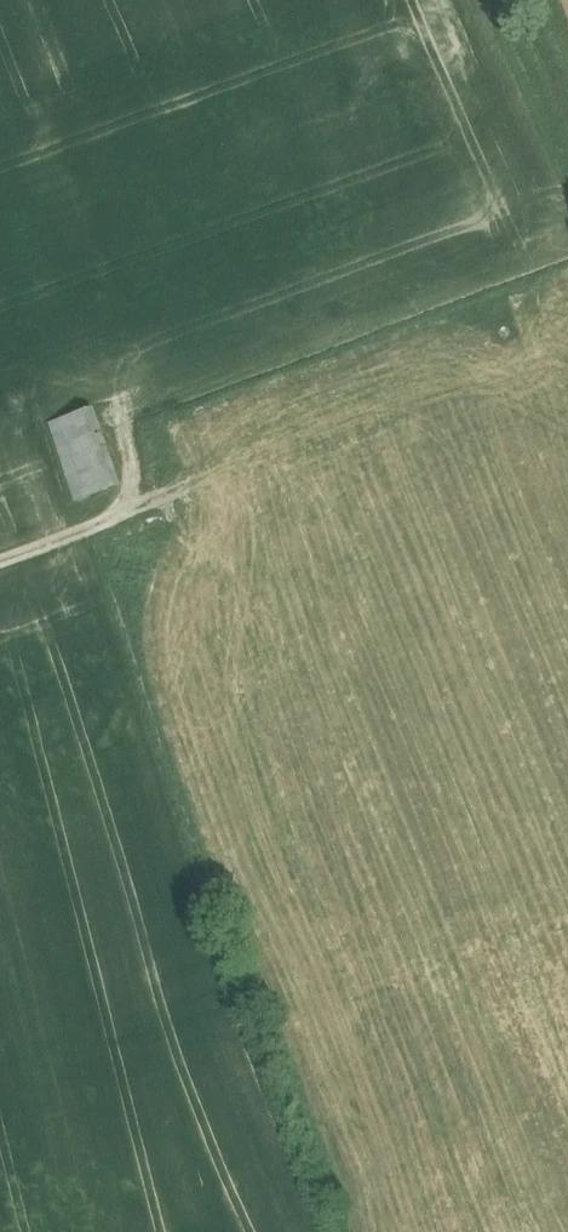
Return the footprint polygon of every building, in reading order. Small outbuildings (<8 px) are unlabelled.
[(86,428),(62,436),(85,508),(110,499),(86,428)]
